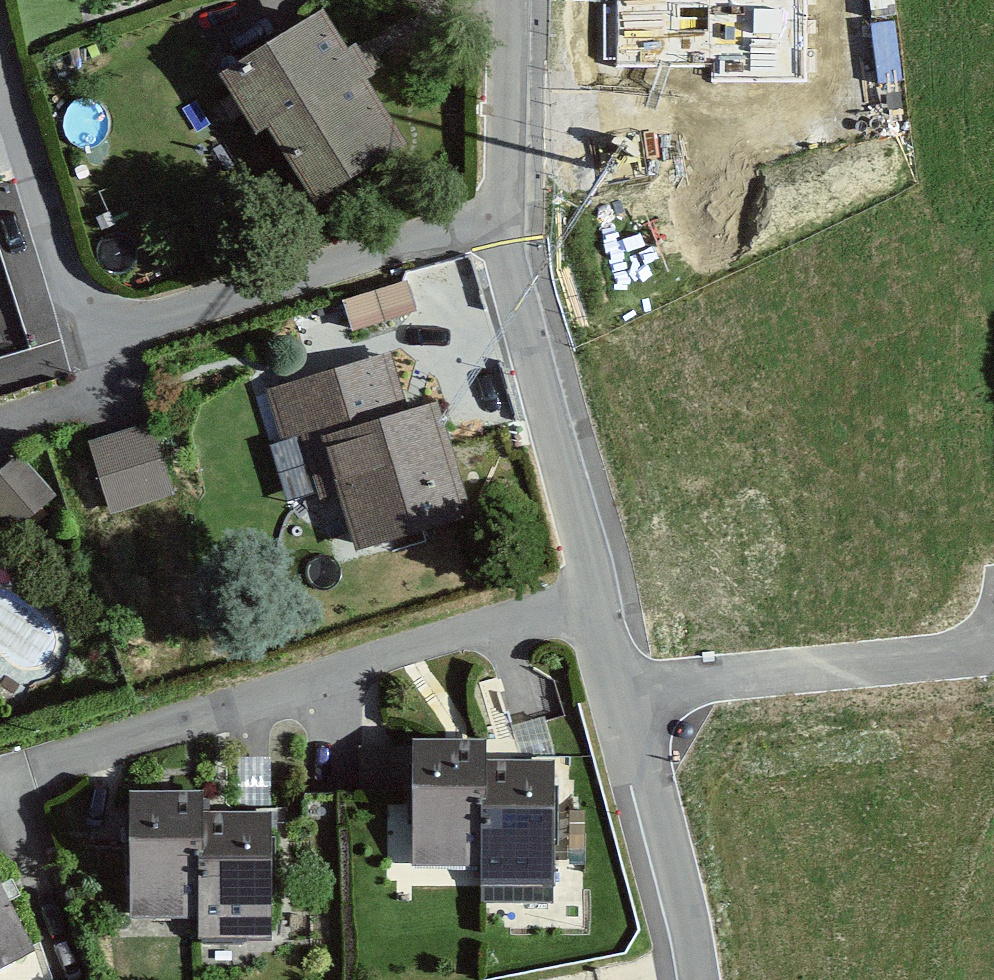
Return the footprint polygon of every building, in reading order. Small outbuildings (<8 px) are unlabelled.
[(591,69),(791,73),(792,0),(592,0),(591,69)] [(321,8),(218,73),(257,133),(267,127),(316,204),(409,145),(321,8)] [(405,280),(345,300),(355,327),(414,306),(405,280)] [(397,353),(271,391),(287,445),(307,439),(326,503),(344,498),(363,558),(482,521),(445,399),(414,409),(397,353)] [(152,424),(89,444),(112,515),(175,494),(152,424)] [(17,457),(0,473),(0,516),(14,532),(53,496),(17,457)] [(492,741),(417,741),(416,870),(482,870),(482,909),(558,909),(559,764),(492,763),(492,741)] [(202,793),(128,794),(130,919),(197,918),(197,940),(271,939),(270,832),(203,833),(202,793)] [(37,957),(0,886),(0,976),(37,957)]
